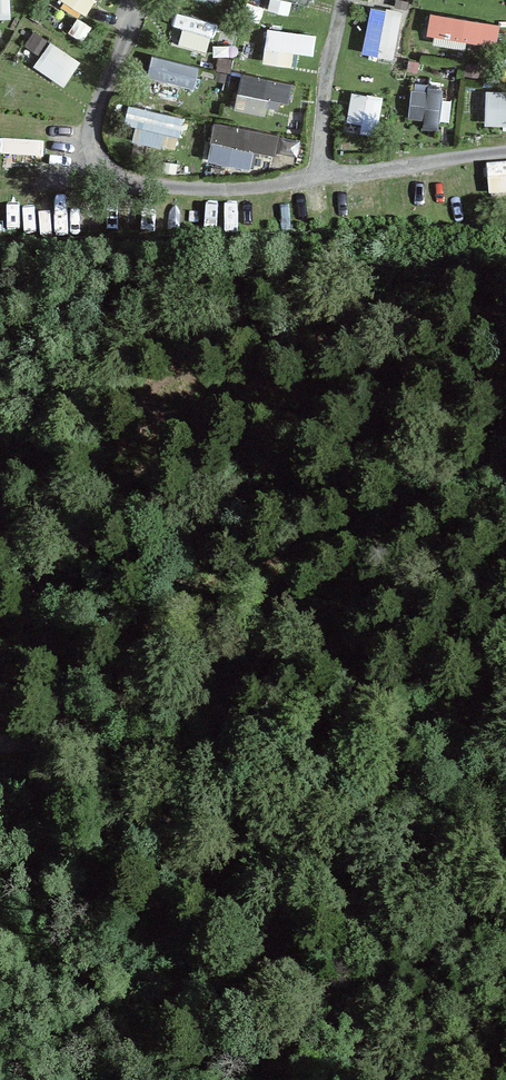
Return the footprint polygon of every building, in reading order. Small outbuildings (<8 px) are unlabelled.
[(9,10),(8,0),(0,0),(0,11),(9,10)] [(483,19),(432,8),(428,27),(479,38),(483,19)] [(385,9),(377,54),(393,57),(401,12),(385,9)] [(176,44),(212,49),(216,19),(181,13),(176,44)] [(261,61),(296,65),(300,34),(265,30),(261,61)] [(78,59),(34,32),(27,44),(71,71),(78,59)] [(147,74),(191,86),(197,67),(152,54),(147,74)] [(241,89),(285,98),(289,81),(244,73),(241,89)] [(427,83),(421,128),(438,131),(444,85),(427,83)] [(486,87),(483,122),(505,124),(505,89),(486,87)] [(382,97),(368,95),(362,129),(376,131),(382,97)] [(183,117),(128,103),(124,119),(135,122),(132,134),(160,142),(163,130),(178,134),(183,117)] [(230,142),(275,150),(278,134),(233,126),(230,142)] [(488,194),(505,194),(505,162),(488,162),(488,194)]
